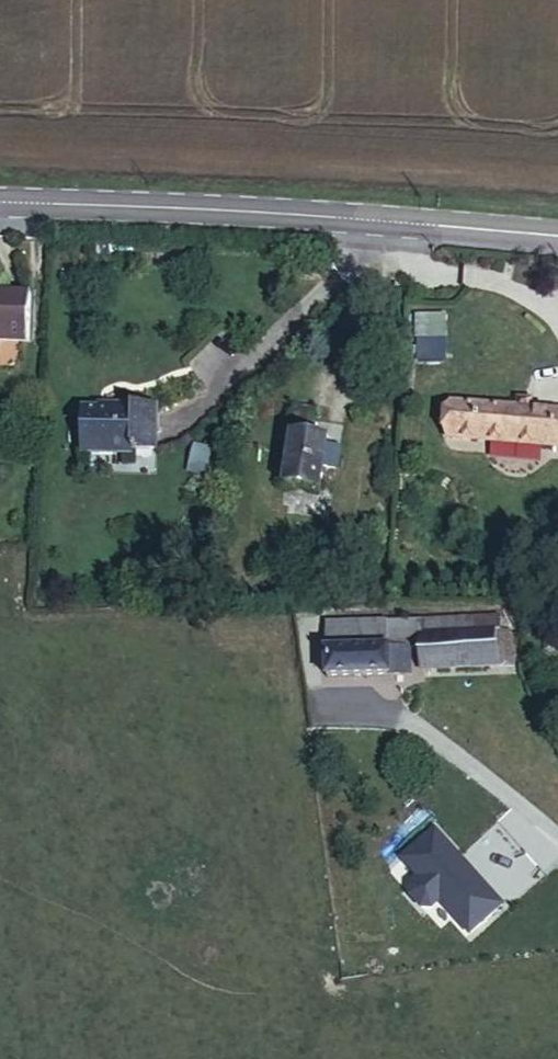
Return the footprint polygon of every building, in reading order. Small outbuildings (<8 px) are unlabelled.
[(30,306),(0,305),(0,354),(27,355),(30,306)] [(407,356),(444,357),(446,312),(409,311),(407,356)] [(144,462),(146,418),(107,416),(106,423),(72,422),(71,467),(119,469),(119,462),(144,462)] [(439,421),(437,454),(557,462),(557,430),(439,421)] [(309,456),(311,430),(290,429),(287,453),(309,456)] [(312,513),(318,458),(287,453),(278,509),(312,513)] [(329,490),(333,465),(318,464),(315,488),(329,490)] [(324,642),(324,627),(302,626),(303,642),(324,642)] [(513,683),(514,646),(439,645),(439,682),(513,683)] [(409,689),(409,661),(326,663),(326,690),(409,689)]
